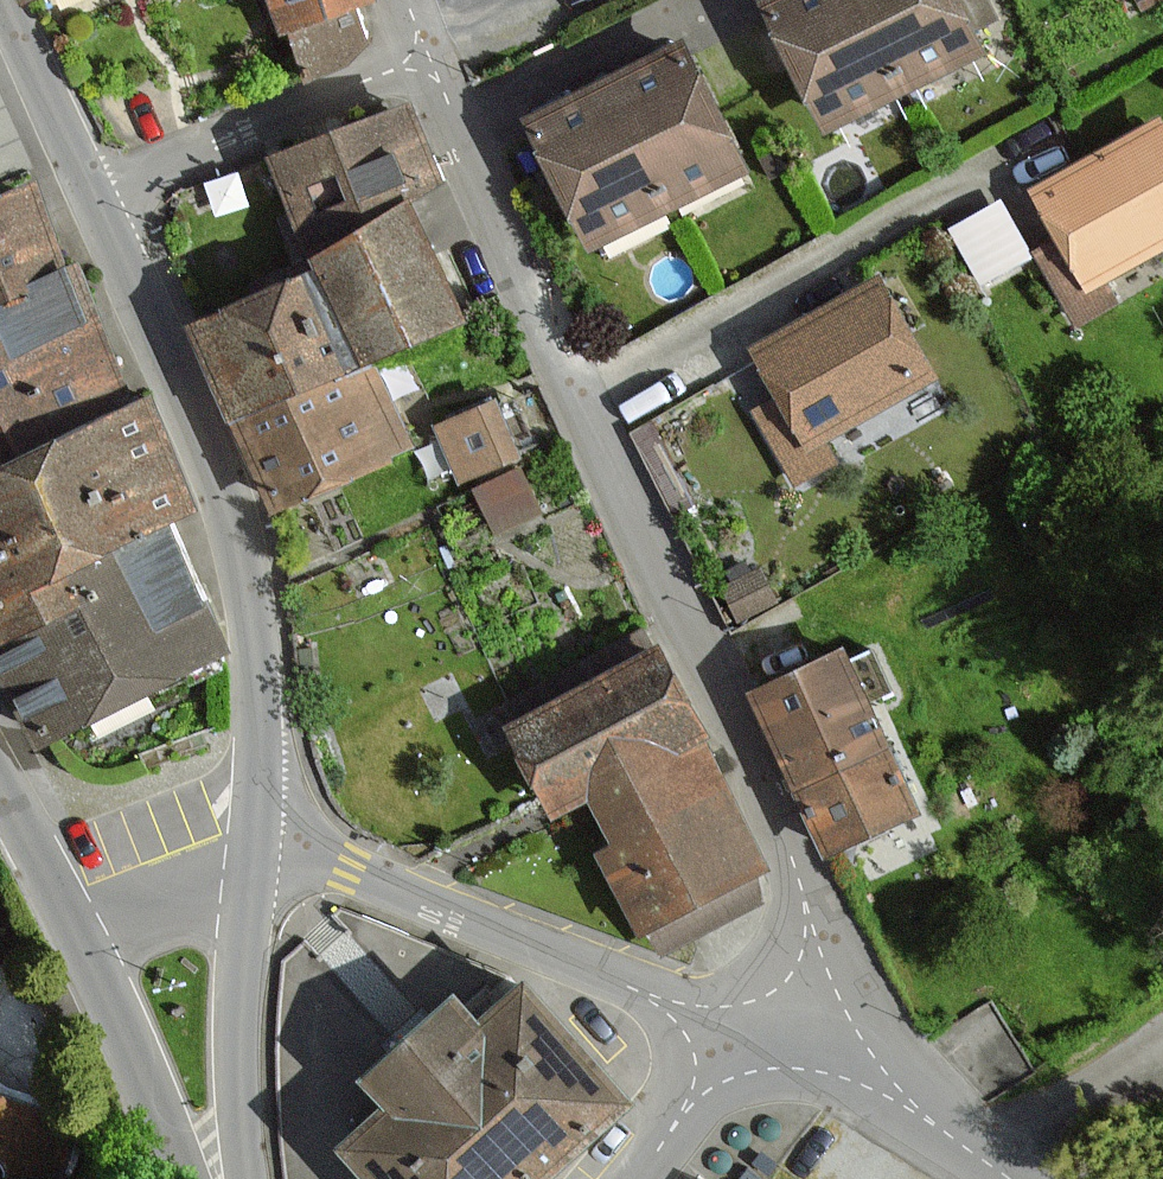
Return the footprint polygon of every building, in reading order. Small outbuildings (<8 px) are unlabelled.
[(307,61),(373,36),(359,0),(284,0),(307,61)] [(766,7),(828,123),(982,42),(959,0),(779,0),(766,7)] [(680,47),(531,124),(592,241),(741,163),(680,47)] [(407,107),(275,159),(295,209),(305,234),(436,183),(407,107)] [(1034,192),(1080,282),(1162,239),(1162,138),(1158,128),(1034,192)] [(1009,188),(956,214),(986,277),(1040,251),(1009,188)] [(14,697),(35,741),(221,652),(158,522),(192,506),(164,450),(140,398),(76,266),(61,274),(22,191),(8,198),(0,201),(0,668),(14,697)] [(316,256),(363,362),(390,350),(456,320),(409,215),(316,256)] [(194,326),(215,376),(236,425),(250,458),(270,506),(407,447),(373,367),(352,376),(310,277),(194,326)] [(880,284),(755,351),(804,442),(929,375),(880,284)] [(438,414),(464,476),(530,447),(504,386),(438,414)] [(477,478),(503,530),(552,506),(526,453),(477,478)] [(850,642),(754,685),(831,858),(927,815),(850,642)] [(672,645),(519,717),(567,818),(596,805),(616,846),(602,853),(643,939),(780,874),(672,645)] [(522,994),(478,1034),(452,1005),(366,1082),(392,1110),(344,1152),(369,1178),(536,1178),(621,1103),(522,994)] [(65,1178),(74,1156),(81,1128),(75,1114),(61,1105),(9,1092),(0,1087),(0,1178),(64,1178),(65,1178)]
